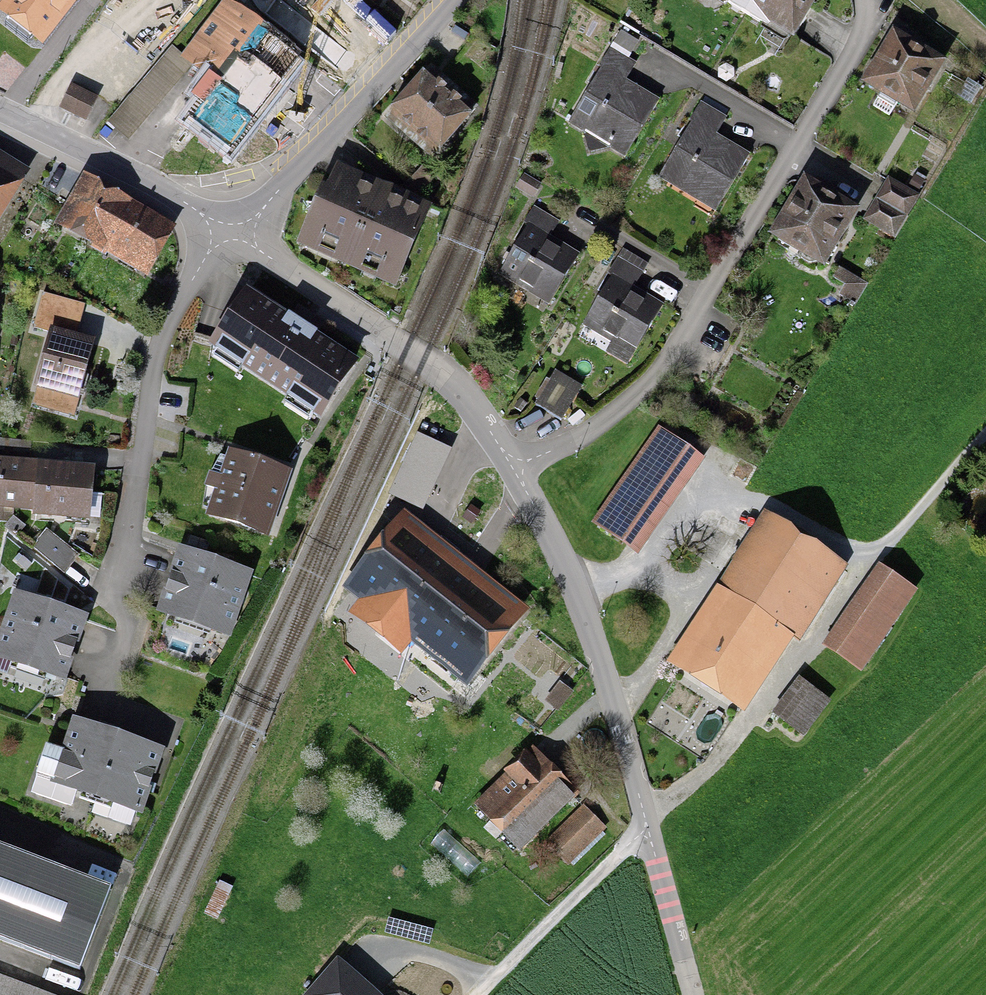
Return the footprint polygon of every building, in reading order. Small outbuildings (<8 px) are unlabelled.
[(71,0),(15,0),(7,10),(42,37),(71,0)] [(813,0),(736,0),(792,34),(813,0)] [(232,152),(301,65),(229,8),(192,55),(226,82),(223,86),(213,78),(196,99),(206,107),(195,122),(232,152)] [(933,65),(893,42),(868,84),(908,107),(933,65)] [(627,154),(656,103),(603,72),(573,123),(627,154)] [(969,80),(958,95),(970,103),(981,87),(969,80)] [(397,117),(433,151),(467,114),(430,81),(397,117)] [(85,118),(94,99),(73,89),(63,108),(74,113),(85,118)] [(722,203),(748,156),(715,138),(725,119),(702,106),(666,173),(722,203)] [(13,178),(0,169),(0,199),(13,178)] [(314,235),(397,272),(423,214),(393,200),(339,177),(321,217),(314,235)] [(891,183),(881,201),(904,214),(914,195),(891,183)] [(91,188),(71,224),(144,265),(164,228),(149,219),(111,199),(91,188)] [(845,212),(805,189),(778,236),(818,259),(845,212)] [(892,235),(904,214),(881,201),(869,223),(892,235)] [(552,299),(576,260),(530,233),(507,272),(552,299)] [(628,365),(662,305),(616,279),(591,324),(613,336),(604,352),(628,365)] [(82,305),(44,295),(35,328),(73,338),(82,305)] [(320,411),(351,365),(311,339),(308,344),(293,335),(282,327),(286,322),(247,297),(217,343),(320,411)] [(73,396),(87,345),(52,335),(38,387),(73,396)] [(580,386),(554,370),(534,402),(560,418),(580,386)] [(423,509),(450,450),(418,435),(390,494),(423,509)] [(0,438),(0,449),(32,452),(33,441),(0,438)] [(700,465),(665,440),(603,526),(638,551),(700,465)] [(265,532),(284,474),(255,464),(233,457),(226,479),(212,474),(208,488),(221,492),(214,515),(265,532)] [(39,507),(38,512),(88,517),(90,496),(92,473),(0,464),(0,503),(39,507)] [(826,560),(773,527),(689,663),(742,696),(826,560)] [(461,674),(510,615),(404,529),(362,580),(379,594),(363,613),(396,640),(412,621),(432,637),(425,645),(461,674)] [(48,532),(34,550),(61,571),(75,554),(48,532)] [(245,576),(187,556),(168,614),(226,633),(245,576)] [(860,662),(911,588),(884,570),(834,644),(860,662)] [(64,681),(84,619),(15,596),(0,641),(0,660),(64,681)] [(823,651),(814,663),(825,672),(835,660),(823,651)] [(803,731),(826,700),(798,679),(775,711),(803,731)] [(160,752),(75,723),(65,754),(50,749),(34,793),(70,805),(75,790),(113,803),(107,819),(134,828),(160,752)] [(571,794),(530,753),(478,806),(519,846),(571,794)] [(602,826),(583,807),(548,843),(567,861),(602,826)] [(0,847),(0,938),(80,970),(111,890),(0,847)] [(339,963),(310,994),(374,994),(368,990),(339,963)] [(0,974),(0,994),(53,994),(0,974)]
